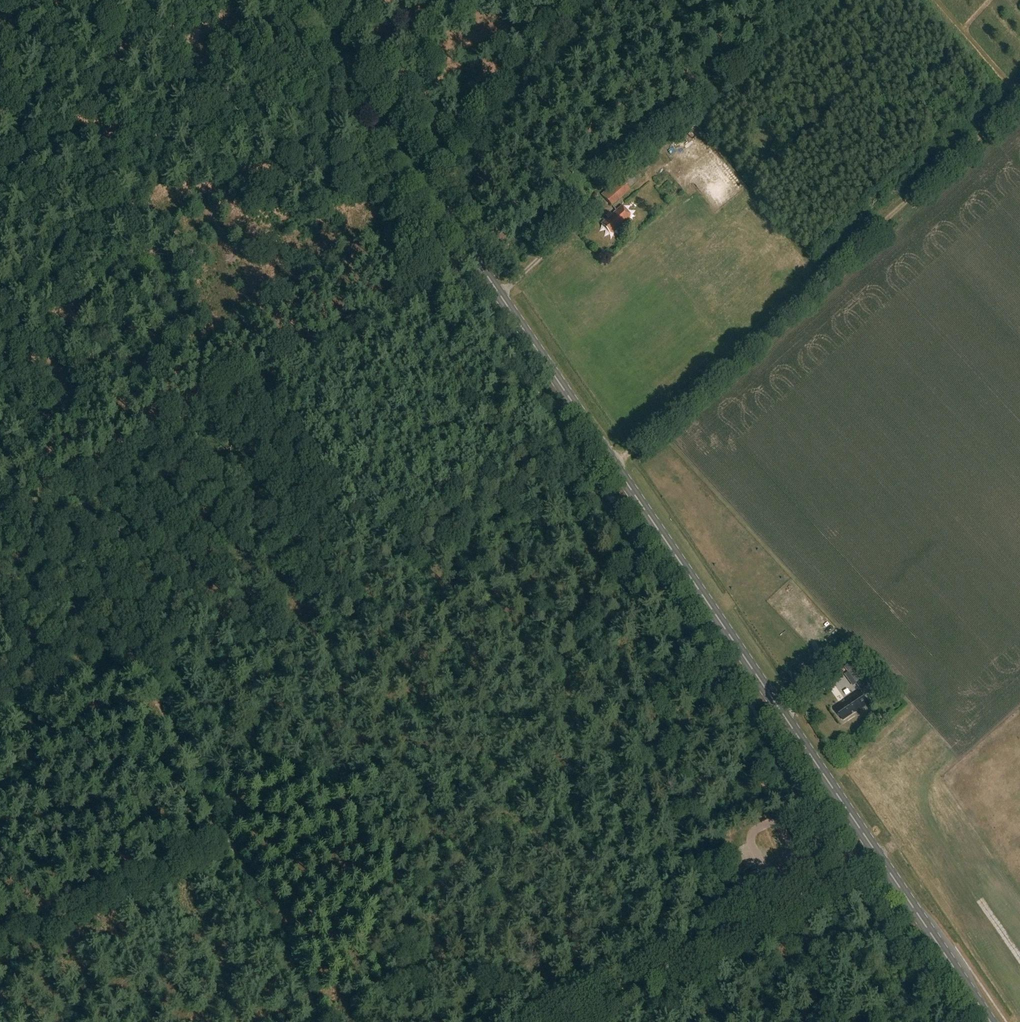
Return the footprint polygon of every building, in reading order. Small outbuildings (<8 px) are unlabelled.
[(670,149),(675,162),(696,153),(695,150),(690,152),(686,142),(670,149)] [(630,188),(645,175),(639,167),(623,180),(630,188)] [(718,210),(747,188),(734,172),(727,177),(726,175),(720,179),(723,183),(719,186),(721,190),(709,199),(718,210)] [(630,190),(623,181),(604,198),(611,207),(630,190)] [(694,185),(686,191),(691,197),(699,191),(694,185)] [(631,215),(621,204),(601,222),(603,224),(602,225),(608,231),(609,231),(610,233),(631,215)] [(867,662),(862,656),(845,668),(857,684),(868,676),(861,666),(867,662)] [(868,703),(860,690),(848,698),(848,699),(835,707),(844,720),(868,703)]
